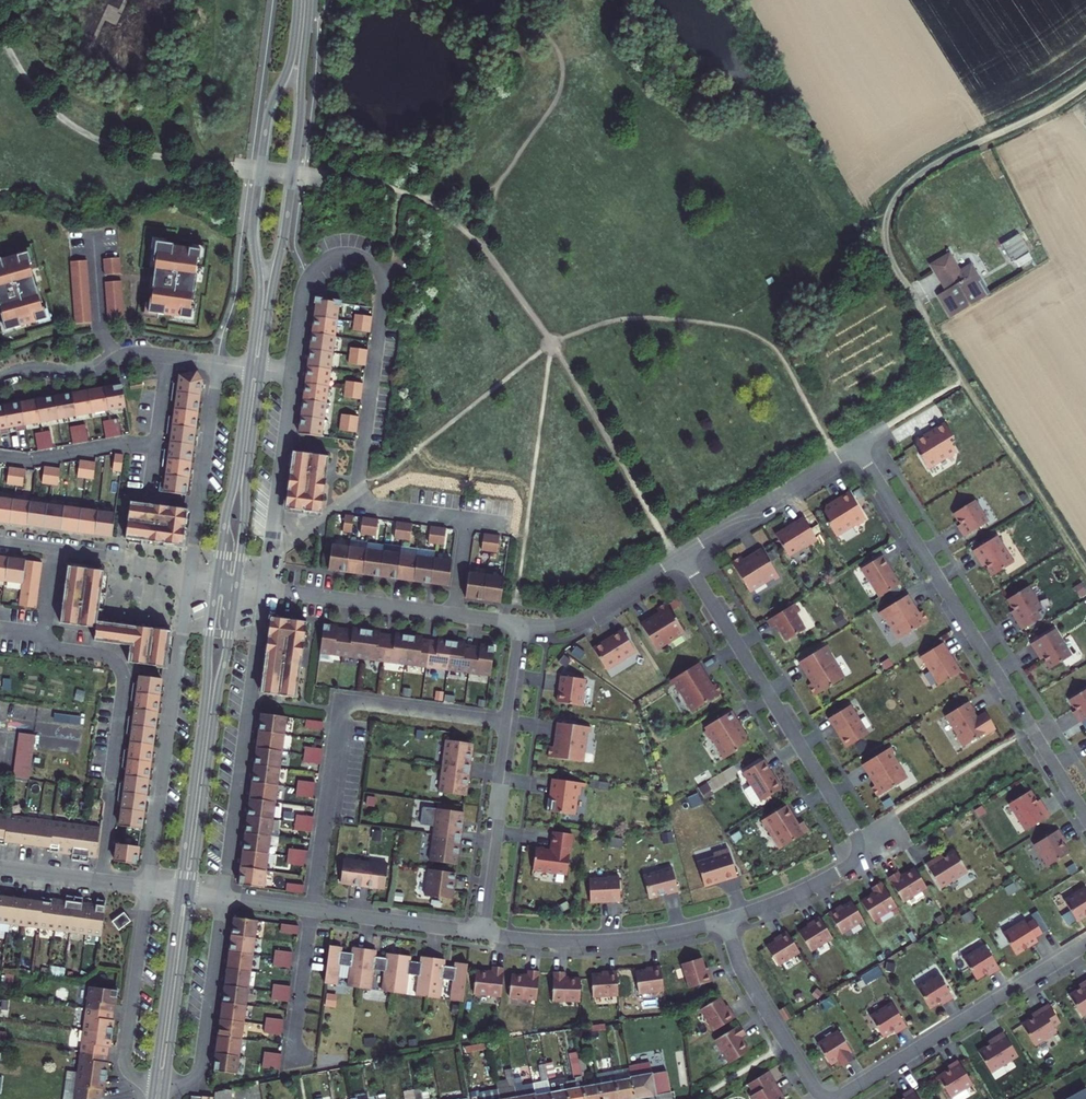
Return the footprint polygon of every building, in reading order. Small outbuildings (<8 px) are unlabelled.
[(1001,238),(1004,243),(1011,239),(1008,234),(1001,238)] [(1014,260),(1028,252),(1018,235),(1011,239),(1004,243),(988,252),(992,260),(1006,253),(1009,259),(1012,257),(1014,260)] [(155,242),(165,244),(165,239),(151,237),(150,251),(152,251),(151,261),(152,261),(155,242)] [(149,303),(148,313),(157,315),(163,315),(163,314),(168,315),(179,316),(179,318),(190,319),(192,307),(190,307),(191,302),(193,302),(197,275),(195,275),(196,262),(198,262),(199,260),(200,250),(190,249),(188,249),(188,250),(178,249),(178,247),(172,246),(172,245),(165,244),(155,242),(152,261),(155,262),(154,269),(152,269),(150,288),(153,289),(152,296),(150,296),(149,303)] [(190,249),(200,250),(199,260),(203,261),(205,247),(191,245),(190,249)] [(18,255),(28,253),(30,262),(34,261),(30,248),(17,251),(18,255)] [(970,266),(986,295),(990,293),(971,262),(960,269),(949,251),(928,264),(943,290),(935,295),(949,317),(959,311),(947,289),(943,282),(970,266)] [(1014,260),(1018,266),(1032,258),(1028,252),(1014,260)] [(5,331),(15,329),(20,327),(20,326),(25,324),(35,321),(36,322),(47,319),(43,308),(42,308),(40,303),(42,303),(35,277),(33,277),(29,265),(31,264),(30,262),(28,253),(16,256),(17,258),(7,260),(6,258),(0,260),(0,259),(0,307),(2,314),(0,314),(5,331)] [(103,267),(104,275),(120,274),(120,266),(119,258),(103,259),(103,267)] [(74,316),(75,324),(91,323),(90,315),(90,307),(89,299),(89,291),(88,284),(87,276),(87,269),(86,261),(70,262),(70,270),(71,277),(72,285),(72,293),(73,301),(73,308),(74,316)] [(947,289),(959,311),(986,295),(970,266),(943,282),(947,289)] [(121,281),(104,282),(105,290),(106,298),(106,306),(107,313),(108,321),(124,320),(123,312),(123,304),(122,297),(121,289),(121,281)] [(301,435),(320,437),(338,307),(331,306),(332,302),(323,301),(323,305),(316,304),(315,310),(318,310),(317,318),(314,317),(313,327),(316,327),(315,334),(312,334),(311,343),(314,343),(313,351),(310,351),(309,360),(311,360),(310,368),(308,367),(306,376),(309,376),(308,384),(305,384),(304,393),(307,393),(306,401),(303,401),(302,409),(305,410),(304,418),(301,417),(300,426),(302,426),(301,435)] [(25,324),(26,328),(31,326),(32,328),(52,322),(48,308),(46,309),(44,302),(42,303),(40,303),(42,308),(43,308),(47,319),(36,322),(35,321),(25,324)] [(194,309),(195,302),(193,302),(191,302),(190,307),(192,307),(190,319),(179,318),(179,316),(168,315),(168,318),(174,319),(173,321),(194,324),(196,310),(194,309)] [(148,313),(149,303),(145,303),(143,317),(157,319),(157,315),(148,313)] [(371,317),(354,315),(353,323),(352,331),(369,333),(370,325),(371,317)] [(15,329),(5,331),(2,322),(0,323),(0,328),(2,336),(16,333),(15,329)] [(367,350),(350,348),(349,356),(348,364),(365,366),(366,358),(367,350)] [(175,417),(169,417),(168,426),(167,434),(172,435),(171,443),(170,450),(165,450),(164,459),(162,468),(168,468),(167,476),(166,484),(160,483),(159,492),(165,493),(186,496),(188,486),(185,486),(186,478),(189,479),(190,470),(187,469),(188,462),(191,462),(192,453),(189,453),(190,445),(193,446),(194,437),(192,436),(193,429),(195,429),(196,420),(194,420),(195,412),(198,413),(199,403),(196,403),(197,396),(200,396),(202,380),(196,372),(180,375),(179,384),(174,384),(172,392),(171,401),(177,402),(176,410),(175,417)] [(142,381),(129,384),(131,390),(143,388),(142,381)] [(362,384),(345,381),(344,389),(343,397),(360,399),(361,391),(362,384)] [(8,433),(7,428),(15,426),(16,432),(25,430),(24,425),(40,421),(58,418),(75,415),(92,412),(108,410),(125,407),(121,385),(112,387),(112,390),(105,391),(105,388),(88,391),(71,394),(63,395),(63,398),(54,400),(54,397),(45,398),(46,401),(37,403),(36,400),(20,403),(11,405),(11,407),(4,409),(3,406),(0,406),(0,435),(8,433)] [(358,417),(341,414),(340,422),(339,430),(356,433),(357,425),(358,417)] [(102,422),(105,439),(113,437),(121,436),(118,419),(110,420),(102,422)] [(953,453),(955,452),(948,441),(953,438),(944,423),(930,432),(931,434),(924,439),(916,437),(915,444),(920,451),(919,455),(927,469),(946,458),(949,459),(952,456),(953,453)] [(69,428),(73,444),(80,443),(88,442),(85,425),(77,426),(69,428)] [(34,434),(37,451),(45,449),(53,448),(50,431),(42,432),(34,434)] [(300,453),(292,452),(292,453),(290,468),(289,474),(285,509),(299,511),(319,513),(321,514),(329,457),(300,453)] [(113,471),(121,472),(123,455),(115,454),(113,471)] [(80,458),(77,475),(93,478),(96,461),(80,458)] [(44,463),(42,480),(58,482),(60,465),(44,463)] [(9,467),(7,484),(23,486),(25,469),(9,467)] [(289,474),(286,474),(281,511),(318,516),(319,513),(299,511),(285,509),(289,474)] [(1024,505),(1030,501),(1025,492),(1018,497),(1024,505)] [(862,520),(865,519),(849,493),(839,499),(840,501),(833,506),(825,504),(823,512),(828,519),(827,523),(835,537),(855,525),(858,526),(861,524),(862,520)] [(112,536),(115,514),(0,499),(0,521),(112,536)] [(959,530),(963,537),(987,522),(974,501),(953,513),(960,524),(962,528),(959,530)] [(148,541),(183,546),(188,511),(188,509),(130,502),(125,538),(126,538),(141,540),(148,541)] [(190,512),(188,511),(183,546),(148,541),(148,544),(185,549),(190,512)] [(345,515),(342,532),(351,533),(353,516),(345,515)] [(362,517),(360,534),(368,535),(376,537),(378,519),(370,518),(362,517)] [(785,529),(775,535),(785,551),(794,554),(795,550),(803,545),(804,547),(805,548),(817,541),(803,518),(791,525),(791,526),(786,530),(785,529)] [(396,522),(394,539),(402,540),(409,541),(412,524),(404,523),(396,522)] [(430,526),(428,543),(436,545),(444,545),(446,528),(438,527),(430,526)] [(483,534),(481,551),(489,552),(497,553),(499,536),(491,535),(483,534)] [(996,536),(972,551),(980,564),(983,562),(985,565),(992,576),(1013,563),(996,536)] [(331,547),(328,568),(338,569),(338,571),(346,572),(346,570),(355,571),(354,573),(363,574),(363,572),(372,573),(372,576),(379,576),(380,575),(389,576),(388,578),(396,579),(397,577),(406,578),(406,580),(413,581),(414,579),(423,580),(422,582),(430,584),(431,581),(440,583),(439,584),(448,586),(451,561),(434,559),(417,556),(400,554),(383,552),(366,550),(349,547),(331,545),(331,547)] [(795,550),(794,554),(804,547),(803,545),(795,550)] [(740,556),(731,562),(749,592),(772,577),(777,574),(761,550),(749,557),(750,560),(745,563),(743,561),(740,556)] [(881,556),(860,569),(868,582),(870,581),(879,597),(898,585),(888,569),(889,569),(881,556)] [(5,581),(22,583),(21,591),(19,598),(18,606),(24,607),(30,561),(25,560),(8,558),(0,557),(0,580),(5,581)] [(42,563),(30,561),(24,607),(36,608),(37,600),(38,593),(39,585),(40,578),(41,570),(42,563)] [(68,566),(67,566),(60,623),(96,628),(94,641),(130,646),(128,662),(167,668),(167,664),(171,637),(172,631),(97,621),(103,576),(104,571),(68,566)] [(468,573),(465,596),(475,597),(474,599),(482,600),(483,598),(491,599),(491,601),(500,603),(503,578),(486,575),(468,573)] [(107,577),(103,576),(97,621),(165,630),(166,626),(102,617),(107,577)] [(1072,587),(1080,598),(1085,594),(1085,587),(1082,581),(1072,587)] [(1012,616),(1021,630),(1040,619),(1035,612),(1041,608),(1027,587),(1006,599),(1013,610),(1015,614),(1012,616)] [(906,595),(881,611),(884,616),(899,639),(928,620),(922,611),(917,614),(915,615),(911,609),(913,608),(906,595)] [(653,617),(640,625),(656,649),(684,632),(665,603),(656,609),(659,613),(660,616),(654,619),(653,617)] [(793,604),(767,621),(772,628),(776,625),(786,641),(804,629),(795,614),(798,612),(793,604)] [(270,617),(305,622),(306,619),(268,614),(262,651),(266,652),(270,617)] [(305,622),(270,617),(266,652),(265,659),(261,687),(260,693),(296,698),(306,622),(305,622)] [(337,627),(337,626),(323,624),(319,653),(341,656),(344,635),(336,634),(337,627)] [(344,635),(341,656),(362,658),(366,630),(352,628),(352,629),(351,636),(344,635)] [(1043,658),(1050,669),(1070,656),(1054,629),(1030,644),(1038,657),(1041,655),(1043,658)] [(362,658),(383,661),(386,641),(379,640),(380,633),(380,632),(366,630),(362,658)] [(603,642),(592,648),(605,669),(621,659),(622,660),(635,652),(621,630),(608,638),(609,639),(603,643),(603,642)] [(383,661),(404,664),(408,636),(395,634),(394,635),(394,642),(386,641),(383,661)] [(404,664),(426,667),(429,646),(421,645),(422,639),(422,637),(408,636),(404,664)] [(429,646),(426,667),(447,670),(451,641),(437,640),(437,641),(436,648),(429,646)] [(468,673),(471,652),(464,651),(465,644),(465,643),(457,642),(451,641),(447,670),(468,673)] [(920,657),(938,686),(960,672),(942,643),(920,657)] [(480,645),(480,646),(479,653),(471,652),(468,673),(490,676),(494,647),(480,645)] [(824,647),(799,662),(808,676),(810,675),(814,681),(812,682),(807,685),(814,696),(843,678),(827,651),(824,647)] [(706,678),(697,664),(672,679),(675,684),(692,711),(721,693),(716,683),(711,686),(708,688),(704,680),(706,678)] [(117,844),(114,862),(136,865),(139,847),(141,829),(143,816),(140,816),(141,811),(143,812),(145,802),(142,802),(143,795),(146,795),(147,786),(144,785),(145,778),(148,779),(149,769),(146,769),(147,762),(150,762),(151,753),(149,752),(149,745),(152,746),(154,736),(151,736),(152,728),(155,729),(156,720),(153,719),(154,712),(157,712),(158,703),(155,703),(156,696),(159,696),(160,686),(158,686),(158,678),(140,676),(138,684),(133,683),(132,692),(131,701),(136,702),(134,717),(128,717),(127,725),(126,734),(132,735),(130,750),(124,749),(123,758),(122,767),(127,768),(125,783),(120,783),(118,791),(117,801),(123,801),(119,826),(126,827),(123,845),(117,844)] [(560,676),(557,703),(581,706),(585,679),(560,676)] [(1078,714),(1074,716),(1079,723),(1085,719),(1085,689),(1069,700),(1075,710),(1078,714)] [(968,701),(945,716),(956,734),(956,736),(962,747),(983,734),(985,737),(996,730),(985,712),(976,717),(973,713),(975,712),(968,701)] [(828,719),(846,748),(866,735),(856,719),(858,718),(850,705),(828,719)] [(712,736),(713,736),(726,758),(740,749),(741,745),(748,741),(750,733),(742,731),(738,724),(740,723),(732,710),(706,726),(708,729),(707,732),(710,736),(712,736)] [(260,723),(259,731),(261,732),(283,735),(286,717),(263,714),(262,724),(260,723)] [(310,720),(306,720),(305,728),(322,730),(323,722),(310,720)] [(555,747),(549,746),(548,757),(582,762),(586,732),(586,727),(558,723),(555,747)] [(19,732),(12,776),(29,778),(36,734),(19,732)] [(258,740),(257,748),(259,749),(281,751),(283,735),(261,732),(260,740),(258,740)] [(445,740),(442,766),(469,770),(473,744),(445,740)] [(305,747),(304,755),(321,757),(322,749),(305,747)] [(256,757),(254,765),(256,765),(279,769),(281,751),(259,749),(257,758),(256,757)] [(863,764),(875,785),(871,788),(877,797),(906,779),(890,754),(887,749),(863,764)] [(321,757),(304,755),(303,762),(320,765),(321,757)] [(751,785),(761,801),(780,789),(770,773),(771,773),(763,760),(742,773),(750,787),(751,785)] [(253,774),(252,782),(254,783),(277,786),(279,769),(256,765),(255,774),(253,774)] [(469,770),(442,766),(439,793),(466,796),(469,770)] [(698,786),(704,797),(739,778),(733,767),(698,786)] [(580,796),(581,787),(581,783),(553,779),(550,799),(548,798),(546,811),(574,815),(576,795),(580,796)] [(298,780),(297,788),(314,791),(314,783),(315,783),(298,780)] [(251,791),(250,799),(252,800),(274,802),(277,786),(254,783),(253,792),(251,791)] [(283,801),(286,788),(278,786),(275,799),(283,801)] [(314,791),(297,788),(296,796),(313,798),(314,791)] [(1008,804),(1025,831),(1049,816),(1041,803),(1038,805),(1036,802),(1029,791),(1008,804)] [(249,808),(247,816),(250,816),(272,819),(274,802),(252,800),(251,808),(249,808)] [(786,805),(761,820),(779,849),(808,832),(802,822),(798,825),(786,805)] [(981,807),(974,811),(978,817),(985,813),(981,807)] [(436,809),(433,835),(460,839),(463,812),(436,809)] [(6,842),(20,844),(35,846),(49,848),(50,848),(65,850),(64,854),(72,855),(72,861),(79,862),(88,863),(89,857),(96,858),(100,828),(0,814),(0,841),(6,842)] [(296,815),(295,822),(312,825),(313,817),(296,815)] [(246,825),(245,833),(247,834),(270,836),(272,819),(250,816),(248,825),(246,825)] [(312,825),(295,822),(294,830),(311,833),(312,825)] [(1034,845),(1047,866),(1068,853),(1059,839),(1062,837),(1058,830),(1034,845)] [(535,848),(532,870),(566,875),(572,834),(553,832),(550,851),(546,850),(544,847),(539,846),(536,848),(535,848)] [(244,842),(243,850),(245,851),(268,854),(270,836),(247,834),(246,843),(244,842)] [(460,839),(433,835),(429,861),(456,865),(460,839)] [(289,849),(287,856),(305,859),(306,851),(289,849)] [(696,862),(704,886),(736,876),(728,849),(712,854),(713,857),(696,862)] [(242,860),(241,868),(243,868),(265,871),(268,854),(245,851),(244,860),(242,860)] [(938,856),(925,864),(940,888),(967,871),(954,851),(943,857),(940,859),(938,856)] [(305,859),(287,856),(287,864),(304,867),(304,866),(305,859)] [(343,859),(340,883),(362,887),(365,862),(343,859)] [(365,862),(362,887),(384,889),(387,865),(365,862)] [(643,877),(648,898),(666,893),(667,894),(678,891),(671,867),(660,870),(660,872),(643,877)] [(239,876),(238,885),(263,888),(265,871),(243,868),(242,877),(239,876)] [(926,887),(914,868),(901,877),(898,871),(888,878),(903,902),(926,887)] [(452,900),(455,873),(428,869),(425,896),(452,900)] [(608,901),(608,902),(620,901),(618,876),(606,877),(606,879),(588,880),(590,902),(608,901)] [(872,920),(896,906),(881,882),(871,888),(874,893),(861,902),(872,920)] [(287,883),(286,891),(303,894),(304,885),(287,883)] [(1076,921),(1085,915),(1085,891),(1084,888),(1063,901),(1076,921)] [(100,936),(106,901),(97,899),(96,904),(82,902),(82,898),(67,896),(66,901),(58,900),(58,904),(43,902),(0,896),(0,922),(100,936)] [(863,920),(851,902),(837,910),(836,908),(828,912),(841,934),(863,920)] [(132,921),(124,912),(113,921),(120,931),(132,921)] [(832,937),(818,916),(811,921),(812,924),(798,932),(810,951),(832,937)] [(256,921),(234,917),(232,935),(254,938),(256,921)] [(1007,936),(1020,957),(1035,947),(1033,944),(1039,940),(1046,936),(1037,921),(1030,926),(1028,923),(1007,936)] [(298,926),(281,924),(280,932),(297,935),(298,926)] [(799,952),(786,931),(778,936),(779,938),(766,947),(777,965),(799,952)] [(254,938),(232,935),(229,952),(252,955),(254,938)] [(987,944),(965,957),(978,978),(989,971),(992,969),(994,972),(1002,968),(987,944)] [(341,947),(329,946),(324,983),(336,985),(339,965),(350,967),(347,987),(359,988),(364,949),(353,947),(352,954),(340,952),(341,947)] [(398,955),(387,953),(386,958),(375,957),(376,950),(364,949),(359,988),(370,990),(373,970),(384,972),(382,991),(393,993),(398,955)] [(275,950),(274,958),(291,960),(292,953),(292,952),(275,950)] [(252,955),(229,952),(227,969),(250,972),(252,955)] [(410,956),(398,955),(393,993),(405,994),(407,975),(419,976),(416,996),(427,997),(433,958),(421,956),(420,963),(409,961),(410,956)] [(291,960),(274,958),(273,966),(290,968),(290,967),(291,960)] [(433,958),(427,997),(439,999),(441,979),(453,981),(450,1000),(462,1002),(468,964),(455,963),(455,967),(443,966),(444,959),(433,958)] [(680,965),(687,989),(711,983),(709,974),(706,974),(702,959),(680,965)] [(500,996),(503,967),(492,966),(491,973),(475,971),(473,993),(500,996)] [(635,971),(637,993),(662,990),(660,966),(650,967),(651,970),(635,971)] [(250,972),(227,969),(225,986),(247,989),(250,972)] [(511,975),(509,997),(536,1000),(539,971),(527,970),(526,976),(511,975)] [(593,997),(618,995),(617,970),(607,971),(608,974),(591,975),(593,997)] [(565,972),(553,972),(552,1000),(579,1001),(580,979),(564,978),(565,972)] [(940,973),(919,986),(931,1007),(942,1000),(946,998),(948,1001),(955,997),(940,973)] [(1083,982),(1085,985),(1082,987),(1071,994),(1083,1015),(1085,1013),(1085,980),(1083,982)] [(273,984),(272,992),(289,994),(290,986),(273,984)] [(247,989),(225,986),(223,1002),(245,1006),(247,989)] [(89,987),(86,1009),(107,1012),(108,1004),(114,1005),(115,1005),(117,991),(89,987)] [(289,994),(272,992),(271,1000),(288,1002),(289,994)] [(700,1009),(714,1031),(735,1018),(730,1010),(728,1011),(719,998),(700,1009)] [(245,1006),(223,1002),(220,1019),(243,1022),(245,1006)] [(894,1002),(872,1015),(885,1036),(896,1029),(899,1027),(901,1030),(908,1026),(894,1002)] [(1062,1021),(1050,1002),(1036,1011),(1038,1015),(1034,1016),(1023,1023),(1036,1044),(1058,1031),(1055,1025),(1062,1021)] [(779,1011),(786,1021),(791,1018),(785,1007),(779,1011)] [(86,1009),(83,1030),(112,1034),(113,1020),(112,1020),(106,1019),(107,1012),(86,1009)] [(282,1028),(283,1020),(266,1017),(265,1025),(282,1028)] [(243,1022),(220,1019),(218,1036),(241,1039),(243,1022)] [(282,1028),(265,1025),(264,1033),(281,1035),(282,1028)] [(715,1040),(729,1063),(748,1051),(740,1038),(745,1035),(739,1025),(715,1040)] [(840,1029),(819,1043),(832,1063),(841,1058),(845,1065),(854,1059),(850,1052),(853,1050),(840,1029)] [(112,1034),(83,1030),(80,1051),(101,1054),(102,1047),(108,1047),(110,1048),(112,1034)] [(1020,1054),(1005,1030),(992,1038),(994,1042),(991,1043),(980,1050),(993,1071),(1020,1054)] [(241,1039),(218,1036),(216,1054),(238,1056),(241,1039)] [(101,1054),(80,1051),(77,1073),(106,1076),(108,1063),(106,1063),(100,1062),(101,1054)] [(280,1062),(281,1054),(264,1052),(263,1060),(280,1062)] [(238,1056),(216,1054),(213,1071),(236,1074),(238,1056)] [(951,1069),(940,1075),(952,1096),(974,1083),(959,1059),(952,1063),(954,1067),(951,1069)] [(280,1062),(263,1060),(262,1068),(279,1070),(280,1062)] [(583,1077),(581,1062),(573,1064),(576,1078),(583,1077)] [(553,1094),(554,1098),(571,1098),(569,1091),(567,1079),(558,1081),(555,1067),(548,1068),(551,1082),(553,1094)] [(551,1082),(548,1068),(540,1070),(542,1084),(551,1082)] [(631,1068),(615,1071),(617,1082),(633,1079),(633,1077),(631,1068)] [(615,1071),(598,1074),(600,1085),(617,1082),(615,1071)] [(77,1073),(74,1098),(95,1098),(96,1089),(103,1090),(104,1090),(106,1076),(77,1073)] [(517,1088),(524,1088),(521,1073),(515,1074),(517,1088)] [(633,1079),(637,1098),(656,1094),(652,1073),(633,1077),(633,1079)] [(501,1098),(519,1098),(519,1097),(517,1088),(515,1074),(507,1076),(510,1090),(500,1091),(501,1098)] [(583,1077),(576,1078),(567,1079),(569,1091),(585,1088),(583,1077)] [(620,1098),(630,1098),(637,1098),(633,1079),(617,1082),(620,1098)] [(551,1082),(542,1084),(534,1085),(536,1094),(536,1096),(553,1094),(551,1082)] [(600,1085),(603,1098),(620,1098),(617,1082),(600,1085)] [(750,1096),(752,1098),(781,1098),(779,1096),(782,1094),(774,1082),(750,1096)] [(534,1085),(524,1088),(517,1088),(519,1097),(536,1094),(534,1085)] [(585,1088),(587,1098),(603,1098),(600,1085),(585,1088)] [(901,1098),(922,1098),(914,1087),(907,1091),(909,1094),(905,1097),(901,1098)] [(213,1097),(213,1098),(230,1095),(230,1088),(214,1091),(213,1097)] [(585,1088),(569,1091),(571,1098),(587,1098),(585,1088)] [(1070,1098),(1085,1098),(1085,1096),(1082,1088),(1068,1096),(1070,1098)] [(426,1090),(419,1091),(420,1098),(427,1098),(426,1090)]
